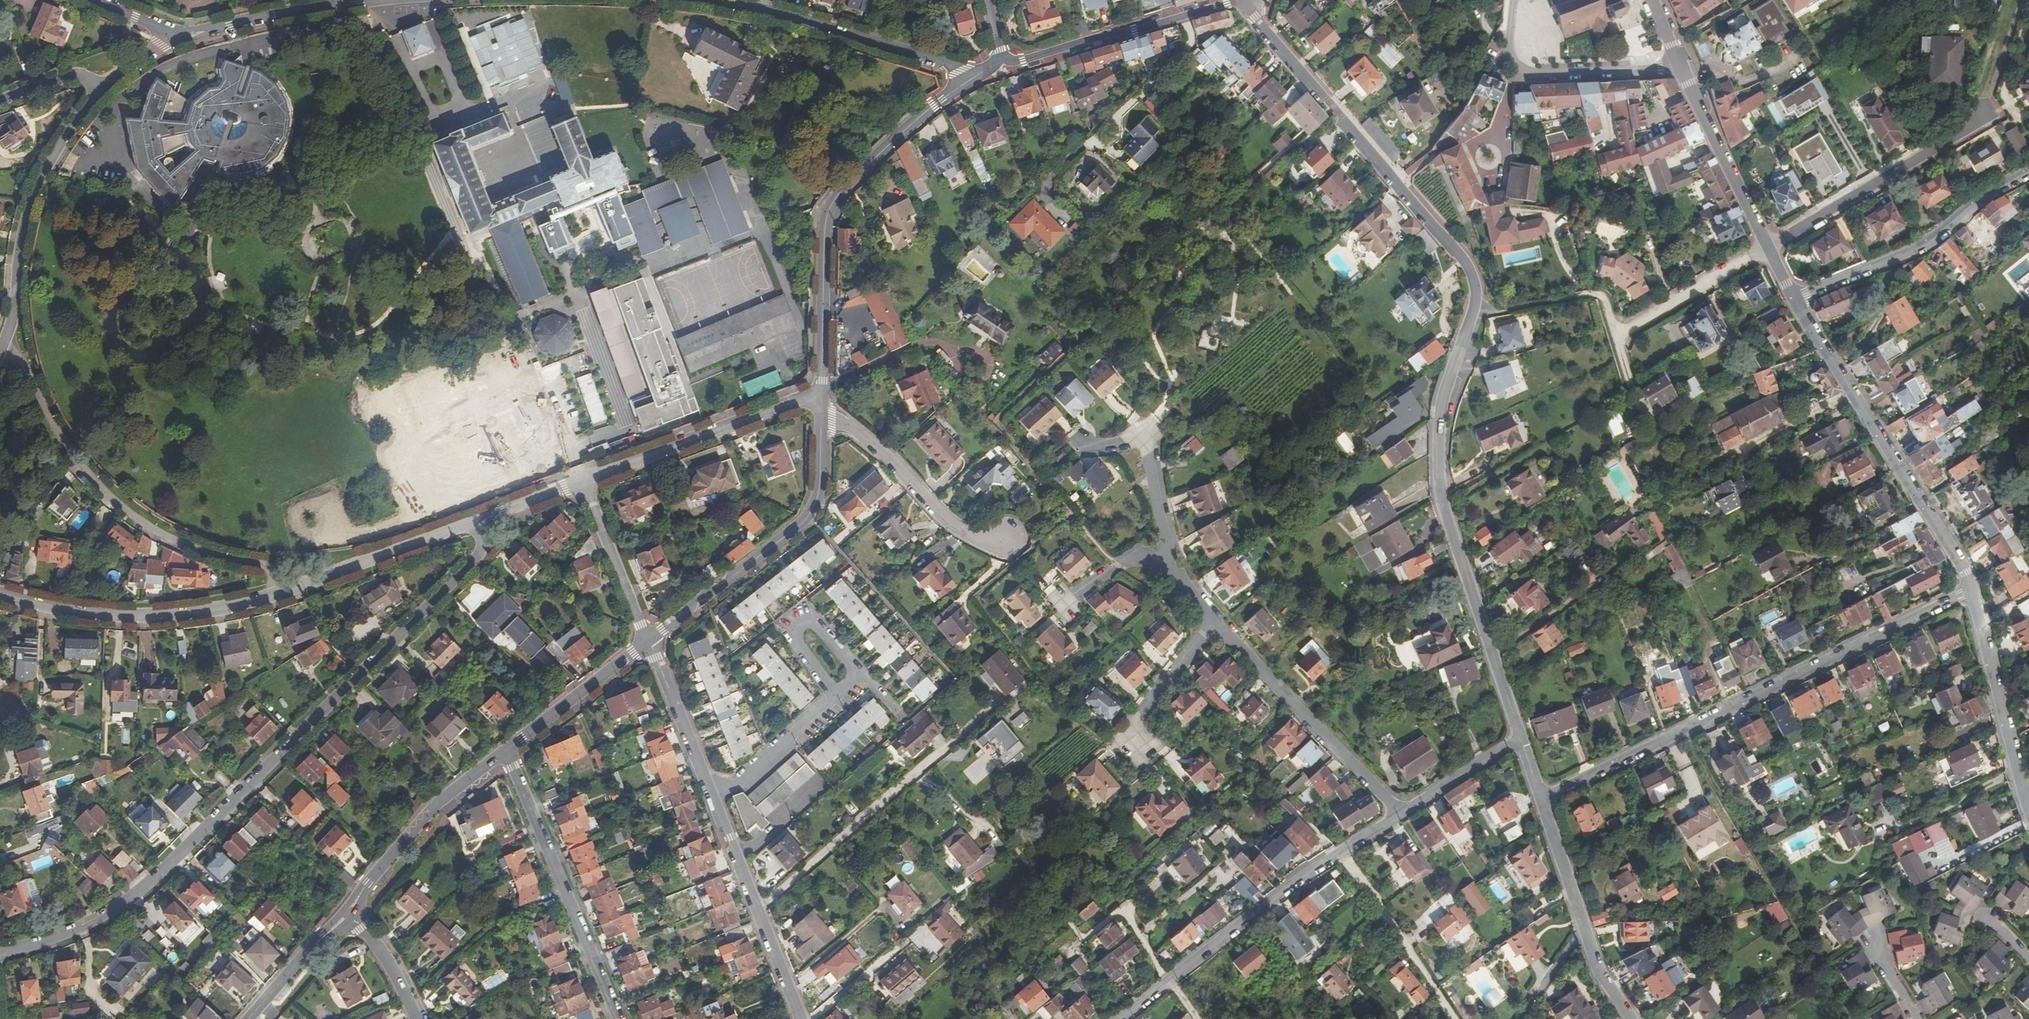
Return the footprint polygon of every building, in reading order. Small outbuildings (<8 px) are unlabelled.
[(870,13),(873,0),(851,0),(849,7),(870,13)] [(1029,19),(1017,22),(1019,30),(1030,28),(1031,31),(1060,24),(1056,9),(1050,11),(1048,0),(1031,0),(1027,1),(1028,7),(1034,10),(1035,15),(1028,16),(1029,19)] [(1107,5),(1105,0),(1082,0),(1085,10),(1107,5)] [(1298,33),(1317,17),(1302,0),(1301,0),(1283,15),(1298,33)] [(1503,10),(1504,0),(1501,0),(1501,1),(1490,5),(1493,14),(1503,10)] [(1626,1),(1628,0),(1550,0),(1565,38),(1592,27),(1597,40),(1610,34),(1605,22),(1611,19),(1612,21),(1615,20),(1614,18),(1619,15),(1621,18),(1625,16),(1624,14),(1627,12),(1629,10),(1630,8),(1630,6),(1629,4),(1626,1)] [(1691,0),(1674,0),(1671,3),(1683,26),(1701,17),(1691,0)] [(1701,17),(1723,0),(1691,0),(1701,17)] [(1766,42),(1788,30),(1772,0),(1770,0),(1750,11),(1766,42)] [(1791,14),(1802,7),(1804,10),(1821,0),(1782,0),(1791,14)] [(31,33),(53,43),(59,29),(54,27),(57,20),(60,12),(43,4),(31,33)] [(954,13),(951,14),(954,24),(957,24),(960,35),(964,38),(973,35),(974,29),(969,9),(960,12),(959,9),(953,10),(954,13)] [(1191,22),(1195,37),(1231,26),(1226,12),(1191,22)] [(1763,50),(1762,49),(1767,46),(1763,37),(1761,38),(1754,22),(1751,23),(1747,14),(1731,21),(1735,30),(1722,36),(1727,48),(1731,47),(1733,52),(1732,54),(1734,60),(1736,60),(1737,62),(1763,50)] [(1085,20),(1078,22),(1080,35),(1088,33),(1085,20)] [(401,30),(412,58),(433,50),(422,21),(401,30)] [(1373,23),(1369,26),(1375,32),(1379,29),(1373,23)] [(1310,39),(1322,54),(1339,40),(1326,25),(1310,39)] [(1176,41),(1180,40),(1177,26),(1172,28),(1176,41)] [(1369,26),(1366,29),(1372,35),(1375,32),(1369,26)] [(59,29),(53,43),(61,46),(62,44),(65,43),(67,39),(66,36),(67,33),(59,29)] [(738,49),(741,45),(739,44),(739,45),(707,29),(694,53),(727,70),(713,99),(738,111),(758,72),(753,70),(758,59),(747,54),(738,49)] [(1165,47),(1161,31),(1148,35),(1153,49),(1154,54),(1165,50),(1182,45),(1180,40),(1176,41),(1173,42),(1169,46),(1165,47)] [(1138,54),(1139,58),(1145,56),(1144,52),(1153,49),(1148,35),(1134,39),(1138,54)] [(1241,79),(1251,69),(1221,37),(1217,41),(1214,37),(1202,46),(1205,50),(1200,53),(1198,50),(1192,56),(1210,76),(1217,70),(1226,81),(1232,76),(1237,82),(1241,79)] [(1138,54),(1134,39),(1119,44),(1123,58),(1138,54)] [(1930,84),(1960,85),(1961,40),(1932,39),(1930,84)] [(1703,57),(1711,53),(1706,42),(1698,46),(1703,57)] [(1086,73),(1094,70),(1102,68),(1101,65),(1123,58),(1119,44),(1102,48),(1081,55),(1086,73)] [(750,49),(741,45),(738,49),(747,54),(750,49)] [(223,55),(217,67),(219,77),(207,79),(191,95),(191,96),(181,117),(185,139),(192,147),(200,157),(211,161),(206,175),(213,177),(214,173),(218,174),(224,175),(244,176),(264,168),(281,155),(290,140),(295,117),(291,97),(281,78),(271,70),(264,64),(255,60),(241,91),(236,90),(249,64),(246,62),(243,52),(235,61),(223,55)] [(1082,72),(1077,57),(1066,60),(1071,76),(1082,72)] [(1383,80),(1364,58),(1348,72),(1367,94),(1383,80)] [(1148,71),(1151,75),(1158,68),(1155,64),(1148,71)] [(1251,69),(1241,79),(1248,87),(1237,98),(1242,105),(1254,94),(1269,79),(1255,65),(1251,69)] [(1145,73),(1143,67),(1133,76),(1135,82),(1145,73)] [(200,157),(192,147),(169,167),(156,152),(185,139),(181,117),(191,96),(164,69),(157,76),(142,106),(129,103),(133,155),(140,164),(144,161),(169,195),(191,169),(200,157)] [(1109,69),(1096,75),(1101,88),(1115,82),(1109,69)] [(1439,73),(1427,80),(1431,88),(1444,80),(1439,73)] [(1087,78),(1090,88),(1094,100),(1104,95),(1101,88),(1096,75),(1087,78)] [(1232,76),(1226,81),(1232,87),(1237,82),(1232,76)] [(1482,76),(1471,94),(1485,99),(1486,98),(1499,103),(1506,85),(1482,76)] [(1816,76),(1777,99),(1787,115),(1793,112),(1796,117),(1829,98),(1816,76)] [(1710,90),(1713,102),(1736,94),(1742,92),(1736,78),(1729,80),(1730,83),(1710,90)] [(1047,109),(1068,102),(1061,79),(1040,84),(1047,109)] [(1285,95),(1269,79),(1254,94),(1260,101),(1256,105),(1263,114),(1285,95)] [(2020,87),(2015,90),(2024,106),(2028,104),(2028,79),(2018,85),(2020,87)] [(1657,95),(1660,101),(1679,91),(1674,84),(1673,82),(1671,80),(1644,82),(1641,82),(1648,95),(1655,91),(1657,95)] [(1636,82),(1623,83),(1626,102),(1639,99),(1636,82)] [(1587,107),(1591,107),(1614,103),(1617,122),(1616,122),(1619,142),(1633,140),(1632,135),(1631,129),(1627,107),(1626,102),(1623,83),(1575,85),(1581,107),(1587,107)] [(1575,85),(1554,87),(1555,109),(1581,107),(1575,85)] [(1288,111),(1305,130),(1307,132),(1309,134),(1309,135),(1327,118),(1325,116),(1323,114),(1306,94),(1302,98),(1292,87),(1285,95),(1263,114),(1273,125),(1264,133),(1269,139),(1281,128),(1276,122),(1288,111)] [(1529,87),(1532,94),(1538,115),(1540,122),(1542,128),(1548,126),(1545,115),(1548,115),(1548,109),(1555,109),(1554,87),(1529,87)] [(1094,100),(1090,88),(1073,94),(1078,109),(1087,106),(1095,104),(1094,100)] [(1018,120),(1041,113),(1034,89),(1024,92),(1025,96),(1012,99),(1018,120)] [(1401,103),(1414,127),(1436,114),(1423,90),(1401,103)] [(1655,91),(1648,95),(1650,99),(1657,95),(1655,91)] [(1713,102),(1723,128),(1758,105),(1769,98),(1765,91),(1738,108),(1737,104),(1739,102),(1736,94),(1713,102)] [(1485,99),(1471,94),(1462,111),(1432,150),(1433,151),(1456,140),(1461,134),(1465,136),(1470,128),(1476,120),(1485,99)] [(1532,94),(1514,95),(1513,116),(1533,116),(1538,115),(1532,94)] [(1876,98),(1861,107),(1867,118),(1865,119),(1879,142),(1881,141),(1887,152),(1902,143),(1896,132),(1898,130),(1884,107),(1882,108),(1876,98)] [(1150,99),(1145,104),(1161,122),(1167,116),(1150,99)] [(1694,123),(1684,101),(1668,109),(1679,130),(1694,123)] [(1095,128),(1102,121),(1095,104),(1087,106),(1089,110),(1095,128)] [(1640,104),(1627,107),(1631,129),(1645,127),(1640,104)] [(1581,107),(1582,110),(1587,131),(1588,134),(1601,130),(1597,116),(1593,117),(1589,118),(1587,107),(1581,107)] [(1089,110),(1079,113),(1088,135),(1095,128),(1089,110)] [(1587,131),(1582,110),(1578,111),(1583,132),(1585,131),(1587,131)] [(618,223),(629,219),(621,199),(721,162),(744,225),(747,224),(722,152),(655,177),(640,182),(642,190),(621,198),(619,192),(621,192),(618,185),(625,184),(613,153),(593,161),(590,162),(587,154),(589,153),(589,151),(586,152),(583,142),(585,142),(584,140),(582,140),(579,132),(581,131),(580,129),(578,130),(575,121),(577,120),(575,116),(572,117),(572,119),(553,127),(553,125),(549,126),(550,130),(552,129),(556,138),(554,139),(554,141),(557,140),(560,149),(557,150),(558,152),(561,151),(564,160),(562,161),(563,163),(565,162),(568,170),(548,178),(550,183),(515,196),(515,195),(489,205),(466,148),(508,132),(501,113),(448,134),(448,136),(431,143),(468,232),(484,226),(485,228),(487,226),(518,304),(544,294),(513,216),(522,213),(521,212),(536,206),(542,222),(608,198),(618,223)] [(957,117),(949,120),(958,140),(967,137),(957,117)] [(1157,148),(1150,140),(1159,131),(1146,118),(1134,130),(1139,135),(1123,151),(1139,166),(1157,148)] [(8,126),(11,131),(0,139),(0,140),(6,149),(27,135),(17,120),(8,126)] [(981,147),(1004,140),(997,120),(974,127),(981,147)] [(1662,138),(1669,155),(1692,146),(1693,149),(1705,144),(1694,123),(1679,130),(1662,138)] [(2018,155),(2027,150),(2014,127),(2005,133),(2018,155)] [(1274,144),(1285,133),(1281,128),(1269,139),(1274,144)] [(1552,161),(1593,152),(1588,136),(1586,137),(1566,142),(1563,132),(1551,134),(1549,129),(1543,130),(1552,161)] [(1793,144),(1812,177),(1823,172),(1811,151),(1823,144),(1817,132),(1804,140),(1803,138),(1793,144)] [(1281,152),(1293,142),(1285,133),(1274,144),(1281,152)] [(1669,155),(1662,138),(1635,150),(1640,162),(1642,167),(1647,165),(1662,158),(1669,155)] [(1600,177),(1640,162),(1635,150),(1635,149),(1633,140),(1619,142),(1620,150),(1594,158),(1600,177)] [(1513,141),(1512,155),(1526,155),(1527,142),(1513,141)] [(1218,149),(1220,152),(1223,155),(1229,150),(1224,144),(1218,149)] [(1967,159),(1976,175),(2002,160),(1992,144),(1967,159)] [(899,157),(903,167),(913,186),(924,181),(906,145),(896,153),(899,157)] [(1307,157),(1303,161),(1316,176),(1318,174),(1321,178),(1326,173),(1324,170),(1333,162),(1319,146),(1315,150),(1313,147),(1305,154),(1307,157)] [(1438,156),(1431,162),(1435,170),(1444,166),(1464,212),(1478,210),(1483,209),(1505,205),(1507,205),(1506,199),(1505,193),(1504,193),(1481,196),(1458,146),(1438,156)] [(1294,148),(1283,158),(1289,164),(1299,155),(1294,148)] [(932,153),(923,157),(934,177),(946,170),(948,174),(955,170),(944,149),(933,154),(932,153)] [(1229,150),(1223,155),(1224,156),(1226,159),(1232,153),(1229,150)] [(1214,165),(1224,156),(1223,155),(1220,152),(1210,161),(1214,165)] [(1703,173),(1716,166),(1711,155),(1699,160),(1700,164),(1697,166),(1696,163),(1684,168),(1686,175),(1670,181),(1674,190),(1691,184),(1690,181),(1688,175),(1701,169),(1703,173)] [(1224,156),(1214,165),(1219,170),(1229,161),(1226,159),(1224,156)] [(899,157),(893,161),(898,170),(903,167),(899,157)] [(1662,158),(1647,165),(1657,191),(1659,196),(1674,190),(1670,181),(1662,158)] [(193,172),(191,169),(169,195),(144,161),(140,164),(166,202),(193,172)] [(1313,179),(1316,176),(1303,161),(1299,163),(1313,179)] [(709,238),(744,225),(721,162),(621,199),(629,219),(639,247),(661,240),(648,204),(655,202),(684,191),(691,188),(709,238)] [(1505,193),(1506,199),(1522,201),(1534,203),(1538,167),(1532,167),(1533,164),(1526,163),(1525,166),(1509,164),(1504,193),(1505,193)] [(1098,186),(1104,192),(1114,182),(1097,166),(1081,183),(1091,193),(1098,186)] [(1688,175),(1690,181),(1697,179),(1698,182),(1703,180),(1716,206),(1703,211),(1707,221),(1714,218),(1737,208),(1716,166),(1703,173),(1701,169),(1688,175)] [(1792,180),(1777,188),(1769,192),(1775,203),(1773,203),(1779,214),(1799,204),(1793,194),(1806,188),(1794,168),(1787,172),(1792,180)] [(1320,187),(1341,211),(1360,195),(1350,184),(1351,183),(1339,170),(1320,187)] [(1792,180),(1787,172),(1774,180),(1773,182),(1777,188),(1792,180)] [(1925,208),(1950,193),(1940,175),(1915,190),(1925,208)] [(986,197),(980,185),(972,189),(978,202),(986,197)] [(1098,186),(1091,193),(1097,199),(1104,192),(1098,186)] [(684,191),(655,202),(668,236),(696,225),(684,191)] [(1815,191),(1810,194),(1816,206),(1822,202),(1815,191)] [(885,219),(888,225),(889,224),(892,229),(887,231),(893,244),(895,243),(897,248),(907,242),(906,239),(917,233),(908,215),(914,212),(906,196),(881,209),(886,217),(885,219)] [(1991,201),(1980,211),(1991,225),(2002,215),(1991,201)] [(1049,247),(1063,234),(1032,204),(1010,226),(1022,240),(1032,230),(1049,247)] [(1507,219),(1505,205),(1483,209),(1486,224),(1489,223),(1492,247),(1513,245),(1513,243),(1518,242),(1518,243),(1548,239),(1546,223),(1521,227),(1516,221),(1516,218),(1507,219)] [(1877,240),(1901,226),(1889,205),(1865,219),(1877,240)] [(1396,242),(1388,233),(1380,224),(1383,221),(1390,216),(1382,206),(1353,230),(1361,240),(1358,242),(1358,247),(1362,252),(1366,253),(1370,250),(1377,258),(1396,242)] [(1737,208),(1714,218),(1718,227),(1713,229),(1719,243),(1730,238),(1731,241),(1743,235),(1738,224),(1742,223),(1739,218),(1742,217),(1737,208)] [(1413,238),(1424,229),(1414,218),(1402,228),(1412,239),(1413,238)] [(1597,235),(1625,235),(1625,218),(1598,218),(1597,235)] [(1068,230),(1077,240),(1087,231),(1078,221),(1068,230)] [(1380,224),(1388,233),(1391,231),(1383,221),(1380,224)] [(1969,237),(1962,227),(1953,234),(1960,243),(1969,237)] [(1433,239),(1424,229),(1413,238),(1422,248),(1433,239)] [(855,231),(839,231),(838,252),(854,252),(855,231)] [(1836,231),(1810,247),(1812,252),(1812,254),(1813,257),(1815,259),(1817,260),(1820,264),(1846,249),(1836,231)] [(1948,239),(1938,247),(1961,272),(1971,263),(1948,239)] [(1611,279),(1611,277),(1616,277),(1626,286),(1628,290),(1626,291),(1633,302),(1648,293),(1641,282),(1645,268),(1627,254),(1615,261),(1602,258),(1599,275),(1611,279)] [(1920,258),(1907,263),(1912,270),(1922,261),(1920,258)] [(1933,274),(1922,261),(1912,270),(1921,283),(1926,280),(1933,274)] [(1906,275),(1915,289),(1922,284),(1921,283),(1912,270),(1906,275)] [(2028,297),(2028,275),(2016,280),(2023,299),(2028,297)] [(1611,277),(1610,283),(1622,293),(1626,291),(1628,290),(1626,286),(1616,277),(1611,277)] [(1768,295),(1764,289),(1765,288),(1760,278),(1741,289),(1746,299),(1747,298),(1751,304),(1768,295)] [(1404,295),(1396,302),(1410,321),(1405,325),(1413,335),(1433,319),(1431,316),(1439,310),(1434,303),(1438,299),(1423,280),(1407,293),(1409,295),(1406,298),(1404,295)] [(896,313),(882,285),(863,295),(867,303),(877,323),(896,313)] [(675,352),(674,353),(651,286),(637,291),(663,357),(661,358),(664,365),(677,359),(675,352)] [(845,294),(848,302),(861,296),(857,288),(845,294)] [(1854,306),(1847,288),(1814,301),(1812,308),(1818,320),(1854,306)] [(848,302),(845,304),(846,306),(858,307),(867,303),(863,295),(861,296),(848,302)] [(720,356),(794,326),(782,296),(677,339),(688,369),(720,356)] [(963,313),(971,318),(1001,334),(1009,319),(972,298),(963,313)] [(1905,306),(1900,298),(1881,309),(1896,335),(1915,324),(1910,315),(1909,316),(1903,307),(1905,306)] [(1775,307),(1762,315),(1765,322),(1779,315),(1775,307)] [(1720,320),(1716,322),(1708,309),(1698,315),(1700,318),(1689,324),(1698,339),(1694,341),(1699,350),(1708,345),(1707,343),(1712,341),(1715,344),(1724,339),(1722,336),(1724,335),(1720,329),(1723,327),(1720,320)] [(896,313),(877,323),(891,350),(910,340),(901,323),(896,313)] [(998,337),(1001,334),(971,318),(967,325),(986,335),(988,332),(998,337)] [(1775,340),(1789,332),(1784,323),(1781,325),(1778,320),(1767,327),(1775,340)] [(1503,343),(1501,343),(1496,345),(1500,355),(1526,347),(1518,321),(1496,327),(1499,337),(1501,337),(1503,343)] [(1985,336),(1987,335),(1992,331),(1989,326),(1982,330),(1985,336)] [(1789,332),(1775,340),(1782,353),(1794,348),(1790,342),(1794,340),(1789,332)] [(1891,338),(1860,356),(1874,380),(1889,371),(1884,362),(1900,353),(1891,338)] [(1991,359),(1979,339),(1968,345),(1980,365),(1991,359)] [(1414,364),(1419,371),(1445,353),(1436,341),(1420,353),(1423,357),(1414,364)] [(1752,375),(1760,372),(1750,354),(1746,347),(1738,352),(1746,367),(1730,373),(1735,382),(1752,375)] [(852,356),(857,367),(867,363),(862,352),(852,356)] [(1489,366),(1491,374),(1509,368),(1507,361),(1489,366)] [(1106,365),(1086,382),(1101,399),(1102,398),(1110,391),(1109,390),(1112,387),(1113,388),(1121,382),(1106,365)] [(930,383),(932,382),(925,367),(905,376),(906,378),(898,382),(905,397),(912,394),(920,409),(938,401),(930,383)] [(1515,387),(1509,368),(1491,374),(1483,376),(1489,397),(1496,395),(1498,401),(1504,400),(1502,393),(1515,387)] [(1838,390),(1827,371),(1825,372),(1823,371),(1821,370),(1820,368),(1814,372),(1813,372),(1812,372),(1811,372),(1810,372),(1809,373),(1808,373),(1808,374),(1808,375),(1807,375),(1807,376),(1807,377),(1808,378),(1808,379),(1808,380),(1809,380),(1810,381),(1811,381),(1811,382),(1812,382),(1813,382),(1814,382),(1815,382),(1815,381),(1818,379),(1829,395),(1838,390)] [(746,396),(782,384),(777,370),(741,382),(746,396)] [(1760,372),(1752,375),(1760,393),(1764,394),(1776,390),(1768,370),(1760,372)] [(1874,380),(1882,394),(1897,385),(1889,371),(1874,380)] [(1666,373),(1650,382),(1652,387),(1645,391),(1653,404),(1661,399),(1665,405),(1671,401),(1673,402),(1676,400),(1677,396),(1670,384),(1672,383),(1666,373)] [(1395,417),(1391,420),(1398,429),(1420,410),(1414,401),(1424,392),(1427,383),(1420,374),(1410,382),(1410,383),(1393,396),(1397,402),(1389,408),(1395,417)] [(1923,396),(1911,376),(1901,382),(1902,384),(1889,393),(1901,413),(1915,404),(1914,402),(1923,396)] [(1689,395),(1699,389),(1693,379),(1683,384),(1689,395)] [(1077,410),(1079,408),(1081,407),(1086,406),(1093,401),(1075,380),(1054,397),(1072,418),(1079,413),(1077,410)] [(940,400),(932,382),(930,383),(938,401),(940,400)] [(1725,452),(1788,417),(1776,394),(1712,428),(1725,452)] [(1885,399),(1882,394),(1870,402),(1873,407),(1885,399)] [(1385,403),(1389,408),(1397,402),(1393,396),(1385,403)] [(1034,439),(1047,428),(1048,428),(1055,422),(1054,421),(1061,415),(1046,398),(1018,421),(1034,439)] [(1905,421),(1920,445),(1967,416),(1978,409),(1971,399),(1943,418),(1934,403),(1905,421)] [(799,406),(776,413),(778,421),(801,415),(799,406)] [(1386,454),(1403,441),(1399,437),(1419,421),(1415,415),(1421,411),(1420,410),(1398,429),(1391,420),(1366,440),(1374,450),(1380,446),(1386,454)] [(1967,416),(1920,445),(1918,447),(1905,455),(1913,466),(1927,457),(1936,451),(1932,444),(1935,442),(1937,443),(1956,432),(1954,430),(1970,420),(1967,416)] [(1513,448),(1524,443),(1512,417),(1478,433),(1485,451),(1510,440),(1513,448)] [(1898,418),(1885,425),(1891,433),(1903,425),(1898,418)] [(1842,443),(1853,437),(1844,419),(1801,441),(1808,455),(1825,446),(1829,454),(1843,447),(1842,443)] [(734,428),(737,436),(761,428),(758,420),(734,428)] [(1064,430),(1070,428),(1067,420),(1060,422),(1064,430)] [(964,451),(936,422),(918,439),(931,453),(933,452),(947,466),(964,451)] [(1984,443),(1979,435),(1974,438),(1979,446),(1980,447),(1984,443)] [(1179,461),(1188,454),(1193,459),(1204,449),(1193,436),(1173,454),(1179,461)] [(1633,446),(1635,451),(1645,443),(1643,438),(1633,446)] [(1413,456),(1403,441),(1386,454),(1396,468),(1413,456)] [(1635,451),(1633,446),(1631,441),(1624,446),(1626,448),(1629,456),(1635,451)] [(1901,449),(1905,455),(1918,447),(1914,441),(1901,449)] [(768,460),(775,475),(794,469),(783,442),(760,451),(764,462),(768,460)] [(992,454),(999,448),(1000,447),(996,443),(989,450),(992,454)] [(1967,451),(1963,445),(1951,454),(1954,459),(1967,451)] [(999,462),(1004,457),(1006,456),(999,448),(992,454),(993,455),(999,462)] [(1220,458),(1229,471),(1243,461),(1234,448),(1220,458)] [(1990,456),(1985,448),(1982,450),(1985,455),(1987,458),(1990,456)] [(1057,462),(1065,455),(1062,450),(1054,457),(1057,462)] [(1853,450),(1838,457),(1842,467),(1837,470),(1846,487),(1871,475),(1862,457),(1858,459),(1853,450)] [(1939,457),(1936,451),(1927,457),(1930,463),(1938,457),(1939,457)] [(999,462),(993,455),(967,479),(968,481),(966,483),(975,493),(991,479),(993,481),(1004,482),(1007,487),(1018,478),(1010,469),(1013,467),(1004,457),(999,462)] [(1987,458),(1985,455),(1968,466),(1970,469),(1976,465),(1981,462),(1987,458)] [(683,486),(688,501),(738,485),(729,457),(689,470),(693,483),(683,486)] [(1940,478),(1930,463),(1927,457),(1913,466),(1927,487),(1940,478)] [(1098,459),(1086,467),(1080,460),(1064,471),(1072,482),(1081,476),(1094,495),(1114,481),(1098,459)] [(1947,473),(1952,481),(1969,470),(1970,469),(1968,466),(1965,461),(1947,473)] [(615,474),(618,481),(633,475),(629,467),(615,474)] [(1514,496),(1519,493),(1529,509),(1546,497),(1528,469),(1511,480),(1512,481),(1507,485),(1514,496)] [(1993,509),(1969,470),(1952,481),(1950,482),(1974,522),(1993,509)] [(855,496),(838,511),(848,523),(886,490),(871,472),(850,491),(855,496)] [(1713,505),(1719,502),(1722,500),(1729,514),(1743,506),(1738,496),(1736,493),(1741,491),(1743,494),(1751,489),(1744,478),(1733,484),(1726,488),(1724,484),(1707,494),(1707,495),(1713,505)] [(56,482),(43,498),(50,504),(46,508),(55,516),(57,513),(65,520),(78,506),(69,498),(74,492),(68,486),(65,488),(56,482)] [(652,483),(630,492),(632,497),(625,500),(617,503),(625,523),(645,515),(643,509),(660,502),(652,483)] [(1895,513),(1879,483),(1856,496),(1872,525),(1895,513)] [(1197,509),(1200,518),(1221,511),(1211,484),(1190,491),(1193,501),(1192,502),(1195,510),(1197,509)] [(1370,531),(1396,514),(1383,493),(1356,510),(1370,531)] [(1726,515),(1729,514),(1722,500),(1719,502),(1726,515)] [(11,511),(6,507),(0,503),(0,511),(11,519),(11,511)] [(1984,538),(1996,530),(2000,528),(1996,522),(2005,516),(1999,506),(1993,509),(1974,522),(1984,538)] [(897,512),(894,514),(904,526),(907,523),(897,512)] [(1602,531),(1611,543),(1626,533),(1628,531),(1632,537),(1639,548),(1649,542),(1629,512),(1602,531)] [(1671,540),(1658,513),(1650,517),(1664,544),(1671,540)] [(1923,524),(1916,513),(1890,526),(1896,538),(1923,524)] [(904,526),(894,514),(876,530),(884,539),(888,536),(899,548),(903,544),(911,538),(916,533),(907,523),(904,526)] [(563,516),(551,528),(564,542),(576,530),(563,516)] [(1219,519),(1196,532),(1205,547),(1204,551),(1207,558),(1211,559),(1233,546),(1225,532),(1226,531),(1219,519)] [(1399,520),(1373,535),(1380,546),(1378,548),(1387,564),(1416,547),(1399,520)] [(132,558),(137,544),(130,538),(132,536),(116,523),(108,533),(114,538),(111,542),(110,544),(120,551),(121,550),(132,558)] [(1881,546),(1888,558),(1915,543),(1920,551),(1924,558),(1911,565),(1916,574),(1931,566),(1944,559),(1938,549),(1934,542),(1923,524),(1896,538),(1881,546)] [(1476,536),(1484,547),(1496,539),(1488,527),(1476,536)] [(559,552),(564,547),(546,528),(532,541),(545,554),(551,549),(554,552),(559,552)] [(1234,546),(1226,531),(1225,532),(1233,546),(1234,546)] [(1611,543),(1602,531),(1596,536),(1604,548),(1611,543)] [(1196,532),(1194,533),(1204,551),(1205,547),(1196,532)] [(1516,532),(1494,548),(1505,564),(1516,557),(1518,560),(1520,558),(1523,562),(1543,548),(1532,532),(1521,540),(1516,532)] [(114,538),(108,533),(105,537),(111,542),(114,538)] [(2006,546),(1998,533),(1985,542),(1991,551),(1994,550),(2000,560),(2011,554),(2012,556),(2017,553),(2011,543),(2006,546)] [(141,534),(137,544),(148,550),(150,539),(141,534)] [(593,537),(582,551),(586,560),(574,565),(586,593),(602,586),(591,558),(600,554),(593,537)] [(914,541),(911,538),(903,544),(906,547),(914,541)] [(70,568),(73,544),(39,540),(37,559),(58,561),(58,563),(61,563),(64,567),(70,568)] [(834,553),(824,540),(720,620),(731,634),(834,553)] [(727,556),(732,564),(754,547),(749,540),(744,543),(743,541),(740,540),(738,540),(735,540),(733,541),(731,543),(730,545),(730,548),(730,551),(731,553),(727,556)] [(1656,550),(1658,554),(1665,549),(1672,563),(1670,564),(1675,574),(1684,567),(1672,543),(1671,540),(1664,544),(1656,550)] [(1436,556),(1448,550),(1446,543),(1433,549),(1436,556)] [(1585,556),(1576,543),(1563,552),(1573,565),(1585,556)] [(147,563),(145,585),(161,586),(163,563),(167,563),(173,550),(163,545),(161,559),(147,559),(147,563)] [(1770,569),(1776,579),(1791,571),(1777,545),(1755,556),(1764,573),(1770,569)] [(660,547),(639,555),(640,559),(636,560),(640,569),(642,568),(650,589),(673,580),(665,559),(664,559),(660,547)] [(1056,567),(1063,576),(1069,582),(1075,577),(1076,578),(1085,571),(1084,570),(1091,564),(1077,548),(1056,567)] [(167,563),(167,564),(171,565),(176,565),(179,563),(183,555),(173,550),(167,563)] [(1646,556),(1649,561),(1658,554),(1656,550),(1646,556)] [(525,576),(537,564),(525,551),(512,563),(525,576)] [(12,562),(10,580),(19,582),(22,552),(14,552),(13,562),(12,562)] [(1408,581),(1423,574),(1420,569),(1431,564),(1427,555),(1416,560),(1415,559),(1401,565),(1408,581)] [(1250,582),(1233,557),(1216,568),(1221,575),(1217,577),(1223,585),(1227,583),(1234,593),(1250,582)] [(2016,572),(2008,558),(1993,567),(2011,596),(2026,587),(2022,581),(2027,578),(2022,568),(2016,572)] [(936,560),(933,563),(945,578),(949,575),(936,560)] [(128,585),(145,585),(147,563),(133,563),(129,572),(128,585)] [(945,578),(933,563),(915,578),(923,588),(930,583),(942,597),(957,585),(949,575),(945,578)] [(1707,575),(1717,570),(1714,564),(1704,569),(1707,575)] [(707,583),(718,575),(710,565),(699,573),(707,583)] [(1393,569),(1400,585),(1408,581),(1401,565),(1393,569)] [(1931,566),(1916,574),(1904,579),(1914,596),(1939,584),(1937,578),(1940,576),(1937,571),(1934,572),(1931,566)] [(173,580),(173,581),(190,583),(190,585),(200,586),(201,571),(192,571),(192,570),(174,569),(174,576),(171,575),(171,580),(173,580)] [(1695,578),(1704,574),(1702,569),(1693,572),(1695,578)] [(1816,578),(1812,571),(1802,576),(1807,583),(1816,578)] [(1886,579),(1890,587),(1903,580),(1899,573),(1897,574),(1886,579)] [(823,590),(865,640),(863,641),(877,657),(874,660),(881,669),(887,664),(919,703),(935,690),(841,576),(823,590)] [(1870,580),(1871,588),(1880,587),(1879,579),(1870,580)] [(1881,582),(1884,589),(1890,587),(1886,579),(1881,582)] [(1540,609),(1549,603),(1532,580),(1511,595),(1523,611),(1535,602),(1540,609)] [(383,585),(384,586),(365,599),(373,611),(392,598),(396,604),(402,599),(390,581),(383,585)] [(1087,603),(1092,609),(1099,617),(1110,608),(1114,612),(1118,608),(1130,615),(1140,599),(1117,585),(1102,598),(1098,593),(1087,603)] [(1020,588),(1019,589),(1027,598),(1029,598),(1020,588)] [(1037,607),(1029,598),(1027,598),(1019,589),(1005,600),(1013,610),(1009,613),(1017,622),(1021,619),(1028,627),(1041,616),(1035,609),(1037,607)] [(1892,619),(1879,592),(1871,596),(1884,623),(1892,619)] [(477,623),(480,625),(508,598),(506,595),(505,596),(477,623)] [(1441,610),(1456,603),(1452,595),(1437,602),(1441,610)] [(480,625),(493,639),(500,632),(503,634),(505,632),(520,647),(533,660),(547,647),(534,634),(516,615),(521,611),(508,598),(480,625)] [(1862,601),(1843,610),(1851,626),(1869,617),(1862,601)] [(1456,603),(1441,610),(1445,620),(1431,626),(1433,632),(1406,643),(1419,672),(1460,653),(1448,625),(1463,618),(1456,603)] [(967,622),(957,611),(952,606),(933,623),(956,647),(977,628),(969,620),(967,622)] [(967,622),(969,620),(959,609),(957,611),(967,622)] [(1253,628),(1265,642),(1280,629),(1262,609),(1245,624),(1251,630),(1253,628)] [(1309,615),(1306,609),(1295,614),(1300,619),(1309,615)] [(320,633),(313,616),(287,628),(294,644),(320,633)] [(2026,618),(2019,623),(2012,628),(2023,650),(2028,647),(2028,624),(2026,618)] [(1798,643),(1800,644),(1807,640),(1796,620),(1773,632),(1784,652),(1792,648),(1792,646),(1798,643)] [(1550,622),(1533,634),(1545,651),(1562,640),(1550,622)] [(1076,648),(1069,640),(1067,641),(1065,638),(1052,624),(1036,639),(1059,664),(1076,648)] [(1082,630),(1088,636),(1095,629),(1089,624),(1082,630)] [(1162,655),(1168,648),(1167,647),(1171,643),(1172,644),(1179,637),(1164,624),(1147,642),(1162,655)] [(1942,653),(1965,642),(1959,630),(1955,632),(1951,624),(1932,633),(1942,653)] [(909,633),(898,643),(903,649),(914,640),(909,633)] [(445,634),(438,641),(439,642),(435,646),(426,654),(442,669),(461,650),(445,634)] [(1275,656),(1289,639),(1284,634),(1269,651),(1275,656)] [(1818,635),(1814,637),(1818,645),(1822,643),(1818,635)] [(36,682),(39,636),(26,636),(26,643),(14,643),(13,654),(18,654),(17,680),(25,682),(36,682)] [(577,667),(595,653),(582,636),(576,640),(579,644),(567,654),(577,667)] [(1915,666),(1934,657),(1924,637),(1905,646),(1915,666)] [(67,658),(100,658),(100,639),(67,638),(67,658)] [(254,661),(247,638),(222,646),(228,669),(254,661)] [(689,645),(734,761),(752,754),(706,638),(689,645)] [(1313,653),(1320,647),(1313,639),(1301,650),(1307,656),(1299,663),(1313,679),(1326,667),(1313,653)] [(1753,640),(1732,650),(1743,673),(1764,663),(1753,640)] [(332,651),(323,641),(315,647),(314,646),(298,656),(305,668),(332,651)] [(1570,650),(1573,656),(1589,649),(1586,642),(1570,650)] [(752,656),(800,710),(813,699),(765,644),(752,656)] [(1333,661),(1320,647),(1313,653),(1326,667),(1333,661)] [(982,666),(1011,700),(1029,685),(999,651),(982,666)] [(1884,677),(1902,669),(1893,651),(1876,660),(1884,677)] [(1137,681),(1142,677),(1149,670),(1135,655),(1116,672),(1132,689),(1138,683),(1137,681)] [(1741,682),(1728,657),(1720,661),(1723,669),(1718,671),(1726,688),(1741,682)] [(1220,681),(1221,683),(1225,679),(1233,687),(1246,675),(1229,658),(1221,666),(1215,671),(1212,669),(1205,662),(1197,671),(1202,675),(1194,682),(1205,694),(1214,686),(1220,681)] [(1472,659),(1446,668),(1452,687),(1479,677),(1472,659)] [(1218,663),(1212,669),(1215,671),(1221,666),(1218,663)] [(1849,672),(1851,677),(1856,688),(1874,680),(1875,680),(1867,664),(1849,672)] [(1959,664),(1946,670),(1950,680),(1964,673),(1959,664)] [(389,676),(391,678),(397,672),(407,682),(410,680),(413,677),(401,665),(389,676)] [(1717,692),(1705,665),(1689,672),(1701,699),(1717,692)] [(1345,680),(1351,674),(1342,667),(1336,672),(1345,680)] [(2012,668),(2007,671),(2013,681),(2018,678),(2012,668)] [(397,672),(391,678),(378,692),(393,707),(404,696),(408,701),(420,689),(410,680),(407,682),(397,672)] [(145,673),(144,697),(176,697),(176,678),(158,678),(158,673),(145,673)] [(1681,673),(1665,679),(1667,685),(1657,689),(1664,707),(1690,697),(1681,673)] [(189,726),(191,725),(224,703),(223,692),(220,676),(211,677),(212,688),(212,692),(205,697),(193,704),(193,700),(186,700),(189,726)] [(1856,688),(1851,677),(1845,680),(1851,692),(1853,691),(1856,689),(1860,698),(1870,694),(1868,691),(1874,688),(1871,682),(1875,680),(1874,680),(1856,688)] [(140,712),(140,693),(132,692),(132,681),(122,680),(122,682),(116,681),(115,699),(117,699),(116,710),(140,712)] [(1818,688),(1826,704),(1842,697),(1834,680),(1818,688)] [(36,682),(25,682),(25,692),(36,692),(36,682)] [(1082,701),(1090,707),(1100,716),(1108,722),(1122,705),(1095,684),(1082,701)] [(70,712),(84,713),(84,685),(55,685),(55,697),(69,697),(70,712)] [(1935,694),(1943,712),(1957,705),(1961,703),(1953,686),(1935,694)] [(201,692),(205,697),(212,692),(212,688),(202,690),(201,692)] [(1615,709),(1608,688),(1582,699),(1589,719),(1615,709)] [(1192,689),(1186,695),(1182,698),(1180,696),(1170,704),(1177,711),(1176,712),(1176,716),(1179,718),(1182,719),(1183,718),(1187,722),(1206,704),(1192,689)] [(639,690),(624,696),(631,713),(646,707),(639,690)] [(1224,703),(1232,696),(1227,690),(1219,697),(1224,703)] [(229,691),(223,692),(224,703),(231,699),(229,691)] [(1245,691),(1233,705),(1255,725),(1267,712),(1245,691)] [(1629,723),(1654,713),(1646,691),(1620,702),(1629,723)] [(501,693),(487,706),(486,705),(481,710),(493,723),(513,706),(501,693)] [(1790,702),(1798,718),(1814,711),(1806,694),(1790,702)] [(1961,703),(1957,705),(1958,708),(1954,710),(1961,725),(1988,713),(1980,695),(1961,703)] [(616,720),(631,713),(624,696),(609,702),(616,720)] [(875,698),(809,756),(820,769),(887,711),(875,698)] [(261,745),(276,730),(262,714),(266,711),(259,703),(248,713),(256,721),(247,729),(261,745)] [(529,712),(534,719),(547,710),(541,703),(529,712)] [(1770,710),(1786,745),(1800,738),(1795,728),(1797,727),(1785,703),(1770,710)] [(1418,707),(1422,714),(1426,712),(1423,705),(1418,707)] [(1099,718),(1100,716),(1090,707),(1088,709),(1099,718)] [(941,730),(923,708),(913,717),(918,722),(893,743),(902,753),(908,748),(915,755),(933,739),(932,738),(941,730)] [(1534,721),(1539,738),(1579,726),(1573,709),(1534,721)] [(446,748),(460,735),(458,732),(464,726),(449,711),(429,731),(446,748)] [(404,727),(389,712),(382,719),(377,713),(360,729),(376,746),(395,729),(400,734),(423,756),(428,751),(404,727)] [(1033,723),(1024,712),(1011,722),(1021,733),(1033,723)] [(601,727),(608,724),(603,713),(597,716),(601,727)] [(652,716),(639,722),(641,728),(654,722),(652,716)] [(1001,719),(977,740),(982,747),(989,741),(1001,755),(998,757),(1005,765),(1014,758),(1017,761),(1022,757),(1019,753),(1026,748),(1001,719)] [(1740,730),(1749,749),(1770,739),(1760,720),(1740,730)] [(1830,723),(1833,731),(1841,727),(1838,720),(1830,723)] [(2018,733),(2028,728),(2028,721),(2017,727),(2018,733)] [(1279,753),(1287,745),(1291,749),(1304,737),(1290,722),(1277,734),(1284,742),(1276,749),(1279,753)] [(1803,722),(1796,725),(1805,744),(1812,741),(1803,722)] [(1877,725),(1880,732),(1889,729),(1887,722),(1877,725)] [(187,737),(201,752),(209,744),(191,725),(189,726),(181,731),(187,737)] [(458,732),(460,735),(466,728),(464,726),(458,732)] [(653,753),(655,759),(672,752),(662,727),(645,734),(649,745),(645,746),(648,754),(653,753)] [(158,747),(158,746),(178,733),(178,728),(157,728),(157,735),(158,747)] [(178,733),(158,746),(168,756),(187,737),(181,731),(178,733)] [(755,733),(746,737),(751,747),(760,743),(755,733)] [(321,751),(335,765),(349,751),(335,736),(321,751)] [(1424,738),(1403,751),(1405,754),(1395,761),(1408,781),(1419,774),(1417,772),(1422,769),(1424,771),(1439,761),(1424,738)] [(564,746),(571,762),(587,756),(580,739),(564,746)] [(23,775),(26,784),(45,777),(42,768),(43,767),(39,757),(47,754),(43,741),(24,747),(26,752),(18,755),(25,774),(23,775)] [(1290,759),(1299,769),(1307,763),(1309,765),(1321,755),(1309,742),(1290,759)] [(1972,745),(1948,757),(1948,758),(1956,775),(1956,776),(1961,774),(1963,779),(1971,775),(1969,770),(1981,765),(1972,745)] [(571,762),(564,746),(549,752),(555,769),(571,762)] [(602,769),(609,766),(603,751),(602,748),(595,751),(602,769)] [(1393,758),(1395,761),(1405,754),(1403,751),(1393,758)] [(1717,761),(1725,779),(1742,771),(1733,752),(1732,753),(1731,751),(1724,753),(1725,755),(1724,756),(1725,758),(1717,761)] [(672,752),(655,759),(657,764),(651,767),(654,776),(675,768),(673,762),(676,761),(672,752)] [(748,796),(746,794),(736,798),(749,832),(754,837),(770,823),(765,817),(815,773),(797,752),(748,796)] [(1198,760),(1193,764),(1186,770),(1192,778),(1186,783),(1200,799),(1225,778),(1212,762),(1213,761),(1213,759),(1212,758),(1211,757),(1209,757),(1208,757),(1204,752),(1196,758),(1198,760)] [(982,754),(965,772),(978,784),(995,766),(982,754)] [(337,785),(342,779),(321,759),(318,762),(311,756),(297,771),(312,785),(322,775),(325,778),(329,791),(328,792),(337,801),(335,803),(343,810),(350,803),(347,800),(350,797),(346,793),(337,785)] [(98,757),(90,760),(98,778),(103,776),(103,761),(103,760),(98,757)] [(1951,777),(1956,775),(1948,758),(1937,763),(1951,777)] [(1655,769),(1657,772),(1667,768),(1665,764),(1655,769)] [(1324,765),(1306,779),(1321,799),(1339,786),(1324,765)] [(1080,793),(1088,786),(1091,788),(1089,790),(1098,802),(1110,793),(1088,766),(1070,781),(1080,793)] [(1678,790),(1667,768),(1657,772),(1643,779),(1654,802),(1678,790)] [(613,775),(619,789),(623,788),(618,773),(613,775)] [(1862,775),(1866,785),(1873,782),(1868,773),(1862,775)] [(659,786),(673,781),(670,774),(656,779),(659,786)] [(1302,776),(1286,788),(1291,794),(1306,782),(1302,776)] [(1792,777),(1771,785),(1775,796),(1796,788),(1792,777)] [(84,784),(91,792),(99,784),(94,780),(84,784)] [(1469,780),(1445,796),(1451,806),(1476,790),(1469,780)] [(1872,795),(1876,803),(1892,795),(1890,790),(1885,780),(1879,783),(1866,790),(1869,797),(1872,795)] [(1352,796),(1344,782),(1334,790),(1342,802),(1352,796)] [(84,784),(79,794),(83,799),(91,792),(84,784)] [(1892,795),(1893,796),(1905,790),(1903,784),(1890,790),(1892,795)] [(190,786),(169,808),(180,820),(181,820),(202,798),(190,786)] [(33,825),(53,818),(49,804),(54,803),(52,796),(45,798),(41,787),(26,792),(30,804),(26,805),(33,825)] [(555,790),(541,797),(544,804),(551,801),(559,798),(555,790)] [(670,795),(675,809),(692,802),(689,793),(686,794),(684,790),(670,795)] [(290,812),(303,825),(319,808),(302,792),(296,798),(299,802),(290,812)] [(1135,807),(1137,809),(1147,821),(1146,822),(1145,824),(1149,828),(1151,828),(1152,828),(1159,836),(1175,823),(1174,822),(1189,809),(1175,793),(1164,802),(1162,800),(1158,800),(1157,801),(1151,794),(1135,807)] [(1487,809),(1497,825),(1519,811),(1510,795),(1487,809)] [(1876,803),(1873,804),(1874,806),(1893,797),(1893,796),(1892,795),(1876,803)] [(566,803),(563,796),(559,798),(551,801),(554,808),(566,803)] [(1368,796),(1354,805),(1352,801),(1333,813),(1343,830),(1362,818),(1364,820),(1378,812),(1368,796)] [(404,804),(409,809),(415,803),(410,798),(404,804)] [(1286,800),(1285,799),(1281,803),(1293,815),(1298,811),(1286,800)] [(484,807),(491,824),(507,817),(500,800),(484,807)] [(1986,801),(1966,810),(1980,839),(1999,830),(1995,823),(1997,822),(1996,819),(1986,801)] [(695,809),(692,802),(675,809),(683,829),(697,823),(694,816),(695,816),(693,810),(695,809)] [(1598,813),(1595,814),(1590,804),(1576,811),(1585,830),(1603,822),(1598,813)] [(75,822),(90,837),(110,817),(97,805),(93,809),(90,812),(88,809),(75,822)] [(152,805),(133,823),(149,839),(159,830),(161,832),(169,823),(152,805)] [(558,817),(561,826),(579,819),(573,805),(558,811),(560,816),(558,817)] [(1709,805),(1676,823),(1697,860),(1730,842),(1709,805)] [(1823,818),(1828,828),(1837,824),(1840,829),(1849,846),(1865,838),(1849,806),(1823,818)] [(491,824),(484,807),(470,813),(477,830),(491,824)] [(257,842),(258,843),(278,823),(264,809),(243,829),(257,842)] [(1134,811),(1145,824),(1146,822),(1147,821),(1137,809),(1134,811)] [(1497,825),(1487,809),(1482,812),(1492,828),(1497,825)] [(1465,840),(1472,836),(1464,825),(1462,826),(1452,810),(1441,816),(1446,823),(1443,825),(1446,831),(1449,829),(1452,833),(1457,829),(1465,840)] [(51,831),(42,849),(54,845),(54,844),(69,815),(48,822),(51,831)] [(590,823),(587,815),(579,819),(584,832),(590,830),(588,824),(590,823)] [(588,844),(584,832),(579,819),(561,826),(571,851),(572,850),(588,844)] [(1282,834),(1303,855),(1316,843),(1308,834),(1310,833),(1304,827),(1303,828),(1296,820),(1282,834)] [(1433,822),(1418,832),(1428,847),(1443,838),(1433,822)] [(1948,841),(1940,822),(1925,829),(1934,848),(1948,841)] [(1831,833),(1840,829),(1837,824),(1828,828),(1831,833)] [(1518,826),(1504,834),(1509,842),(1523,834),(1518,826)] [(328,857),(333,852),(339,857),(353,842),(337,827),(318,847),(328,857)] [(238,860),(257,842),(243,829),(243,828),(224,847),(238,860)] [(700,828),(685,834),(688,841),(703,835),(700,828)] [(1813,828),(1781,841),(1786,854),(1818,841),(1813,828)] [(1910,836),(1912,839),(1918,850),(1920,855),(1934,848),(1925,829),(1910,836)] [(1209,838),(1216,847),(1227,838),(1219,830),(1209,838)] [(966,868),(971,875),(998,857),(992,848),(981,855),(964,834),(960,837),(955,831),(943,841),(948,847),(948,849),(964,868),(966,868)] [(789,868),(806,853),(789,834),(773,849),(789,868)] [(1893,849),(1909,841),(1912,839),(1910,836),(1892,845),(1893,849)] [(1389,845),(1392,850),(1403,842),(1400,837),(1389,845)] [(1733,841),(1740,855),(1748,852),(1741,837),(1733,841)] [(908,839),(901,844),(917,862),(923,857),(908,839)] [(1918,850),(1912,839),(1909,841),(1915,852),(1918,850)] [(690,845),(695,859),(712,852),(708,843),(706,844),(704,840),(690,845)] [(1898,860),(1915,852),(1909,841),(1893,849),(1898,860)] [(572,850),(582,875),(599,868),(596,860),(594,855),(598,854),(593,842),(592,842),(588,844),(572,850)] [(1398,869),(1403,876),(1407,876),(1408,878),(1410,876),(1415,883),(1434,870),(1431,866),(1420,851),(1413,856),(1412,854),(1404,842),(1403,842),(1392,850),(1395,855),(1393,857),(1398,864),(1399,865),(1398,869)] [(267,852),(261,846),(255,851),(262,858),(267,852)] [(1546,873),(1531,847),(1512,857),(1527,884),(1529,882),(1533,888),(1547,879),(1544,874),(1546,873)] [(1190,848),(1171,864),(1186,883),(1206,868),(1190,848)] [(220,883),(236,866),(220,851),(204,867),(220,883)] [(516,881),(534,874),(524,851),(501,861),(508,878),(509,877),(512,883),(516,881)] [(715,859),(712,852),(695,859),(703,878),(717,873),(712,860),(715,859)] [(1913,887),(1931,877),(1930,874),(1927,875),(1915,852),(1898,860),(1913,887)] [(1256,885),(1264,877),(1249,861),(1242,854),(1234,861),(1256,885)] [(1508,894),(1489,866),(1481,854),(1476,857),(1479,861),(1476,864),(1477,866),(1473,869),(1482,883),(1483,883),(1495,902),(1508,894)] [(100,884),(115,869),(102,856),(87,871),(100,884)] [(1249,861),(1264,877),(1272,870),(1258,856),(1253,861),(1251,859),(1249,861)] [(21,857),(7,862),(9,869),(20,865),(24,864),(21,857)] [(1633,870),(1627,858),(1619,862),(1625,873),(1614,880),(1624,900),(1626,899),(1627,901),(1633,899),(1635,902),(1637,901),(1638,902),(1639,903),(1642,902),(1643,900),(1642,898),(1644,897),(1641,890),(1639,891),(1629,871),(1633,870)] [(10,872),(9,869),(7,862),(0,865),(0,876),(10,872)] [(127,863),(121,869),(133,882),(139,876),(127,863)] [(1935,875),(1949,869),(1946,864),(1933,870),(1935,875)] [(589,883),(595,899),(596,899),(616,891),(612,879),(605,881),(599,868),(582,875),(586,884),(589,883)] [(133,882),(121,869),(115,875),(126,886),(133,882)] [(347,873),(340,880),(351,890),(357,883),(347,873)] [(534,874),(516,881),(521,894),(536,888),(535,884),(538,882),(534,874)] [(1966,928),(1970,917),(1978,906),(1974,903),(1978,897),(1979,898),(1982,894),(1986,888),(1971,878),(1969,881),(1963,876),(1950,893),(1960,901),(1955,909),(1952,918),(1939,914),(1933,934),(1941,936),(1940,940),(1958,945),(1962,934),(1959,932),(1961,926),(1966,928)] [(720,878),(699,887),(706,905),(713,902),(716,909),(733,902),(730,894),(726,895),(720,878)] [(26,879),(14,883),(16,887),(0,893),(0,894),(8,915),(24,909),(25,911),(36,907),(26,879)] [(968,885),(964,879),(950,889),(955,896),(968,885)] [(1258,902),(1264,897),(1246,879),(1243,881),(1250,889),(1248,891),(1258,902)] [(1316,893),(1315,891),(1293,908),(1305,924),(1343,895),(1332,881),(1316,893)] [(1472,881),(1459,890),(1478,917),(1491,908),(1472,881)] [(2003,909),(2006,905),(2011,908),(2010,911),(2020,918),(2028,905),(2028,901),(2028,900),(2028,898),(2028,891),(2016,881),(2008,892),(2003,888),(1993,902),(2003,909)] [(890,894),(891,896),(887,899),(900,915),(904,912),(906,915),(921,903),(905,883),(890,894)] [(200,901),(206,906),(214,898),(199,884),(197,886),(194,884),(181,898),(192,909),(200,901)] [(1679,895),(1674,885),(1660,892),(1667,906),(1672,903),(1671,899),(1679,895)] [(420,921),(435,905),(415,886),(400,902),(420,921)] [(1858,935),(1868,927),(1879,922),(1877,917),(1883,915),(1884,917),(1896,912),(1889,894),(1884,896),(1882,889),(1863,896),(1867,908),(1859,912),(1852,917),(1843,908),(1827,920),(1832,928),(1830,930),(1841,944),(1851,937),(1850,935),(1855,931),(1858,935)] [(600,916),(603,925),(620,919),(617,910),(615,906),(621,903),(616,891),(596,899),(603,916),(600,916)] [(1439,899),(1447,910),(1457,903),(1449,892),(1439,899)] [(1084,919),(1097,909),(1096,908),(1101,904),(1098,899),(1080,914),(1084,919)] [(287,930),(293,923),(270,901),(255,917),(266,928),(275,919),(284,927),(287,930)] [(949,901),(941,907),(926,920),(931,926),(939,935),(937,936),(947,948),(964,934),(946,913),(954,906),(949,901)] [(733,902),(716,909),(724,930),(740,923),(741,923),(737,914),(735,909),(733,902)] [(182,931),(178,935),(186,944),(200,929),(174,903),(164,913),(182,931)] [(1207,921),(1204,924),(1209,929),(1226,915),(1217,903),(1202,916),(1207,921)] [(1472,921),(1457,903),(1447,910),(1450,913),(1434,925),(1435,926),(1433,928),(1438,934),(1440,932),(1445,940),(1472,921)] [(1787,916),(1781,907),(1776,910),(1781,919),(1787,916)] [(724,930),(716,909),(710,911),(719,932),(724,930)] [(833,936),(815,915),(811,911),(793,926),(805,942),(797,949),(806,960),(833,936)] [(1421,917),(1430,924),(1435,918),(1426,911),(1421,917)] [(1608,912),(1592,917),(1595,925),(1611,920),(1608,912)] [(1546,913),(1535,921),(1538,924),(1548,917),(1546,913)] [(620,919),(603,925),(606,933),(607,933),(610,932),(611,936),(612,937),(627,931),(633,943),(640,940),(631,914),(620,919)] [(1308,939),(1306,936),(1288,914),(1278,922),(1285,930),(1289,931),(1290,932),(1284,938),(1281,934),(1277,938),(1281,943),(1279,945),(1284,951),(1286,950),(1296,962),(1302,958),(1315,948),(1308,939)] [(539,941),(558,932),(555,923),(552,925),(550,920),(544,922),(541,917),(538,915),(530,918),(529,922),(532,931),(530,939),(532,944),(539,941)] [(1647,941),(1646,921),(1624,921),(1625,941),(1647,941)] [(1285,930),(1278,922),(1274,925),(1278,930),(1273,933),(1277,938),(1281,934),(1284,938),(1290,932),(1289,931),(1285,930)] [(740,923),(724,930),(725,935),(726,934),(741,928),(742,928),(740,923)] [(1122,936),(1111,923),(1096,934),(1107,948),(1122,936)] [(1190,923),(1170,939),(1178,950),(1199,934),(1190,923)] [(422,942),(431,950),(433,948),(446,959),(460,943),(439,924),(422,942)] [(1278,930),(1274,925),(1270,929),(1273,933),(1278,930)] [(1515,945),(1520,953),(1526,961),(1543,950),(1539,945),(1536,942),(1538,940),(1528,925),(1513,936),(1506,941),(1511,948),(1515,945)] [(939,935),(931,926),(929,928),(937,936),(939,935)] [(741,928),(726,934),(729,941),(743,935),(741,928)] [(1895,952),(1898,964),(1915,960),(1915,956),(1923,954),(1919,935),(1906,937),(1905,931),(1888,934),(1891,947),(1896,946),(1897,952),(1895,952)] [(564,946),(562,947),(560,942),(562,941),(558,932),(539,941),(543,951),(547,950),(548,953),(544,954),(549,964),(568,956),(564,946)] [(858,942),(868,955),(875,950),(864,937),(858,942)] [(730,946),(736,960),(753,953),(748,939),(730,946)] [(1129,941),(1100,963),(1106,971),(1117,962),(1134,948),(1129,941)] [(868,955),(858,942),(857,942),(851,947),(849,944),(831,959),(833,961),(829,963),(833,968),(830,971),(836,978),(861,959),(862,960),(868,955)] [(1998,962),(2001,959),(2008,953),(1997,942),(1976,963),(1986,974),(1995,982),(2007,971),(2004,968),(1998,962)] [(637,954),(633,943),(615,950),(620,961),(621,960),(623,965),(620,966),(624,976),(641,969),(635,955),(637,954)] [(1253,944),(1230,962),(1243,979),(1266,961),(1253,944)] [(108,981),(124,995),(152,963),(131,945),(120,958),(125,962),(108,981)] [(1516,955),(1520,953),(1515,945),(1511,948),(1516,955)] [(1626,975),(1635,971),(1636,974),(1657,966),(1649,947),(1620,959),(1626,975)] [(444,961),(446,959),(433,948),(431,950),(444,961)] [(1544,953),(1543,950),(1526,961),(1528,963),(1544,953)] [(1868,971),(1865,966),(1869,963),(1863,952),(1848,961),(1851,967),(1841,973),(1851,991),(1858,987),(1860,990),(1876,980),(1870,970),(1868,971)] [(759,967),(753,953),(736,960),(744,981),(757,975),(755,968),(759,967)] [(1063,970),(1069,965),(1060,955),(1055,960),(1063,970)] [(1085,958),(1079,963),(1084,969),(1090,965),(1085,958)] [(920,975),(914,968),(907,959),(881,980),(894,996),(920,975)] [(1479,959),(1463,970),(1466,975),(1483,964),(1479,959)] [(2008,965),(2001,959),(1998,962),(2004,968),(2008,965)] [(61,985),(80,982),(81,962),(74,963),(74,960),(58,963),(61,985)] [(233,986),(244,996),(255,985),(232,963),(217,980),(228,991),(233,986)] [(570,963),(555,970),(558,978),(573,971),(570,963)] [(1416,1003),(1426,995),(1401,963),(1390,971),(1395,977),(1397,976),(1412,994),(1410,995),(1416,1003)] [(371,994),(360,965),(356,966),(355,964),(335,972),(347,1004),(371,994)] [(1323,984),(1337,1001),(1352,988),(1343,977),(1345,976),(1335,964),(1322,976),(1327,981),(1323,984)] [(1669,964),(1664,967),(1668,974),(1674,971),(1669,964)] [(914,968),(920,975),(923,972),(917,965),(914,968)] [(1676,986),(1668,974),(1664,967),(1644,980),(1650,989),(1645,993),(1650,1002),(1676,986)] [(646,982),(641,969),(624,976),(627,984),(630,983),(632,988),(646,982)] [(263,970),(256,976),(267,987),(273,980),(263,970)] [(946,979),(938,970),(934,974),(941,983),(946,979)] [(470,1007),(482,995),(460,971),(445,984),(453,993),(456,991),(470,1007)] [(1937,976),(1943,987),(1947,985),(1941,974),(1937,976)] [(1995,982),(1986,974),(1983,977),(1992,986),(1995,982)] [(1951,999),(1943,987),(1937,976),(1923,984),(1925,988),(1929,995),(1924,998),(1917,1002),(1925,1015),(1951,999)] [(2024,988),(2028,983),(2028,977),(2021,985),(2024,988)] [(27,1007),(42,1005),(37,979),(23,982),(27,1007)] [(558,1005),(583,994),(578,980),(560,987),(559,985),(551,988),(558,1005)] [(1016,996),(1021,1004),(1026,1000),(1033,1010),(1048,998),(1034,981),(1016,996)] [(1075,981),(1070,986),(1078,996),(1083,992),(1075,981)] [(2024,988),(2014,998),(2028,1013),(2028,983),(2024,988)] [(1692,1008),(1696,1005),(1698,1009),(1705,1018),(1719,1010),(1704,987),(1703,985),(1685,997),(1692,1008)] [(160,992),(156,988),(148,996),(153,999),(160,992)] [(1573,1018),(1598,1018),(1595,1015),(1600,1012),(1595,1005),(1590,1009),(1576,988),(1559,1000),(1561,1003),(1553,1009),(1560,1018),(1569,1013),(1573,1018)] [(1921,991),(1924,998),(1929,995),(1925,988),(1921,991)] [(51,1004),(60,1002),(58,989),(50,990),(50,997),(51,1004)] [(583,994),(558,1005),(563,1017),(571,1014),(572,1016),(589,1009),(583,994)] [(1021,1004),(1016,996),(1015,996),(1006,1004),(1012,1011),(1021,1004)] [(1044,1006),(1053,1017),(1065,1007),(1056,996),(1044,1006)] [(662,1017),(655,998),(638,1004),(642,1012),(639,1013),(642,1018),(658,1018),(662,1017)] [(1063,1013),(1068,1018),(1083,1018),(1093,1010),(1083,998),(1063,1013)] [(199,999),(185,1015),(189,1018),(199,1018),(200,1018),(201,1018),(221,1018),(199,999)] [(1727,1018),(1758,1018),(1762,1016),(1750,999),(1726,1016),(1727,1018)] [(732,1011),(722,1015),(715,1000),(691,1010),(695,1018),(735,1018),(732,1011)] [(88,1003),(73,1005),(74,1013),(89,1011),(88,1003)] [(1898,1017),(1903,1015),(1896,1004),(1882,1012),(1885,1018),(1899,1018),(1898,1017)] [(58,1007),(42,1009),(43,1018),(59,1018),(58,1007)] [(826,1017),(827,1018),(844,1018),(836,1009),(826,1017)] [(2005,1009),(1987,1017),(1988,1018),(2010,1018),(2005,1009)]
